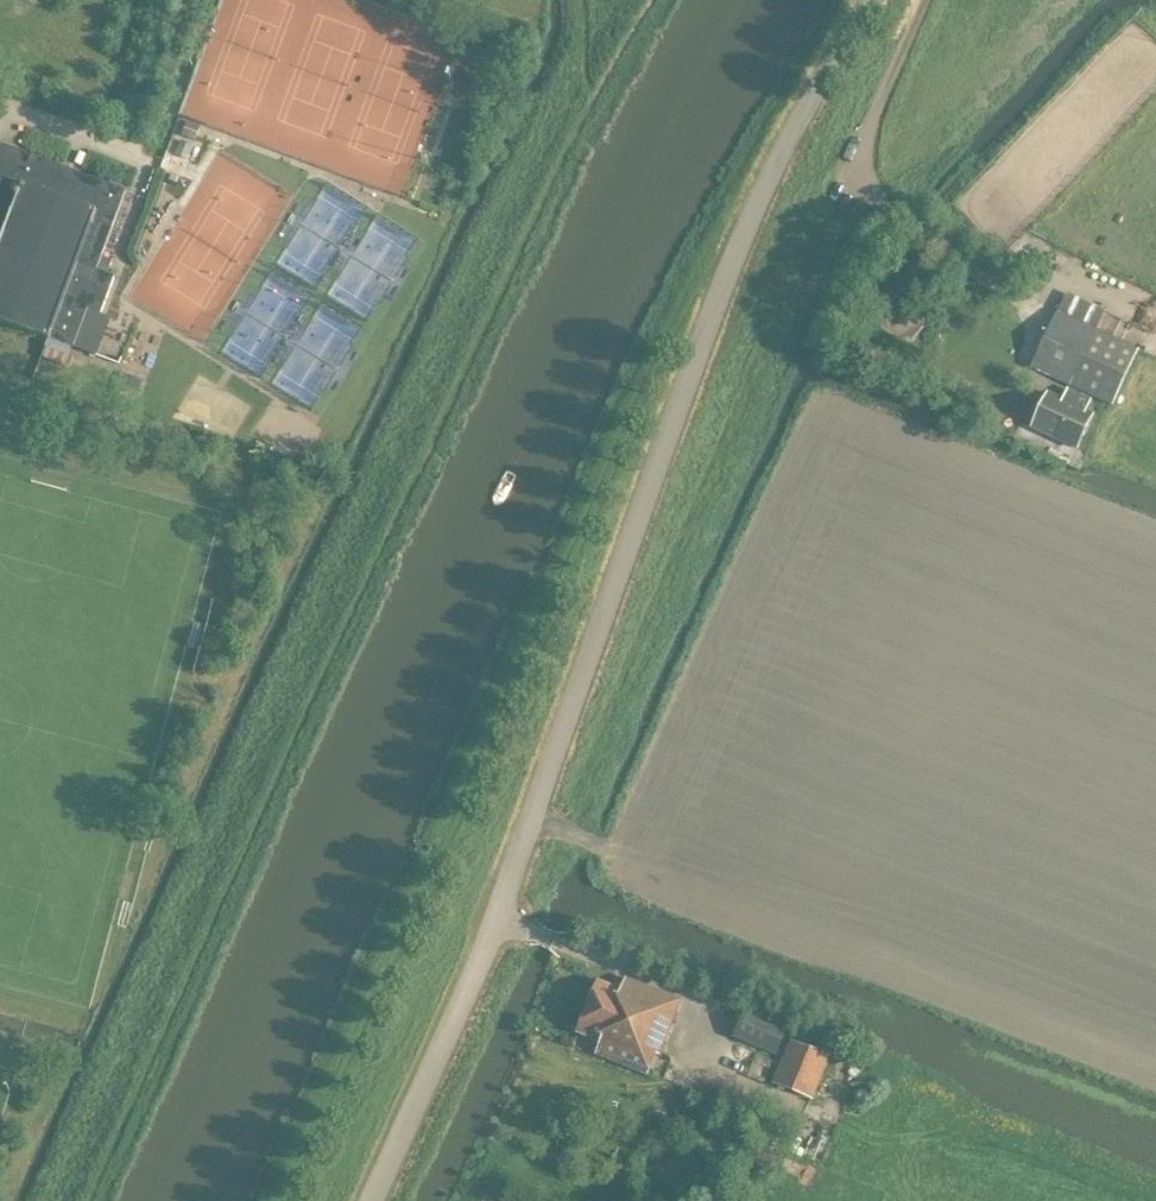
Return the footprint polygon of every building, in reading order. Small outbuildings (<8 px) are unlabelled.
[(50,338),(78,263),(97,270),(97,268),(127,190),(1,143),(0,145),(0,320),(50,338)] [(78,263),(50,338),(69,345),(83,306),(101,313),(115,275),(97,268),(97,270),(78,263)] [(959,278),(945,278),(946,291),(960,291),(959,278)] [(1065,295),(1031,367),(1113,404),(1139,349),(1094,328),(1100,315),(1101,315),(1103,312),(1065,295)] [(1047,392),(1031,426),(1078,448),(1094,414),(1086,410),(1091,399),(1068,388),(1062,399),(1047,392)] [(681,1000),(626,977),(620,991),(598,982),(578,1032),(600,1041),(595,1054),(647,1075),(655,1055),(659,1056),(681,1000)] [(746,1009),(735,1036),(775,1053),(786,1026),(746,1009)] [(828,1057),(791,1042),(774,1083),(812,1098),(828,1057)]
